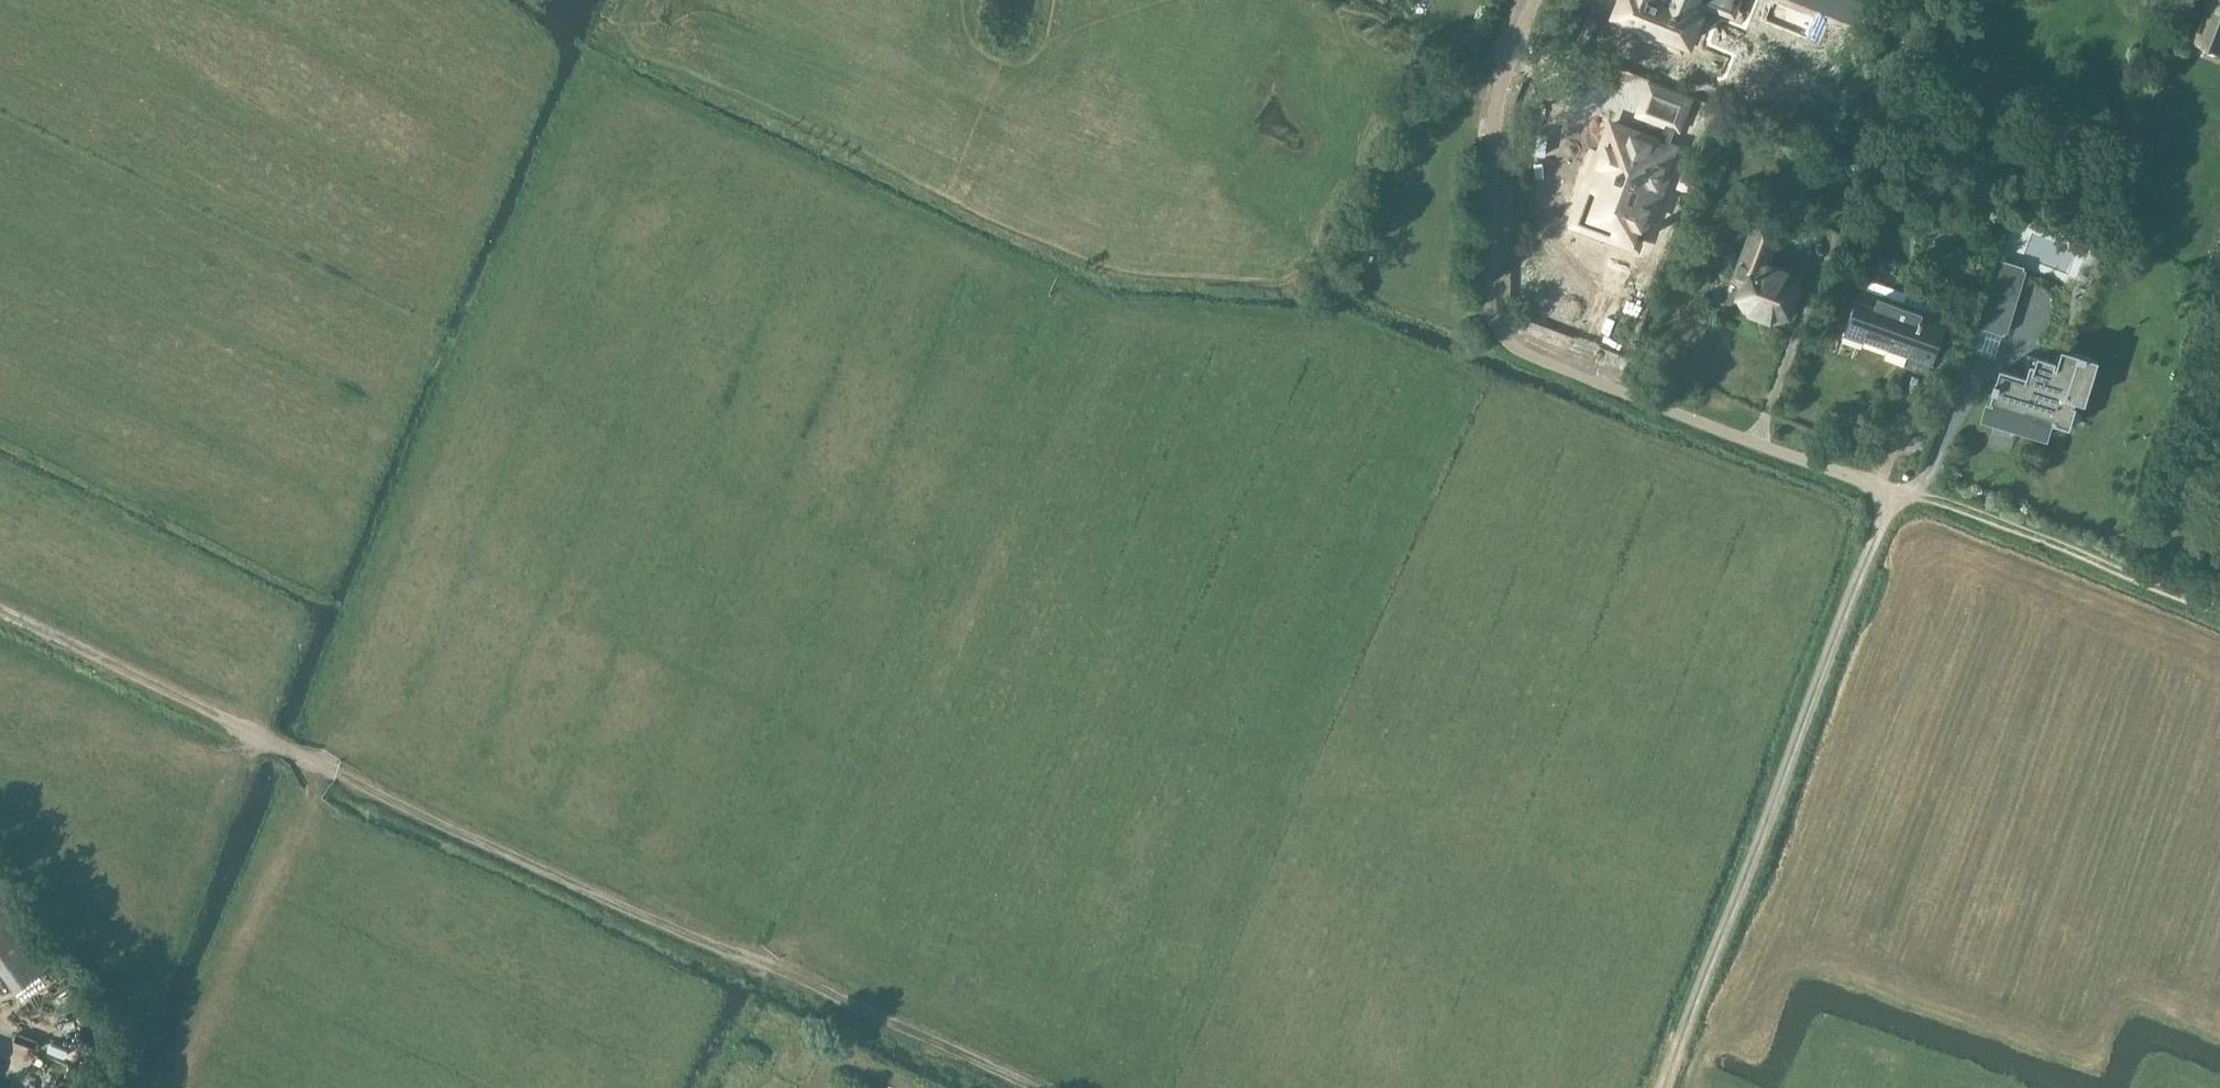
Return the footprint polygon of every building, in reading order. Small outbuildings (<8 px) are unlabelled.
[(1616,12),(1628,16),(1625,24),(1680,46),(1682,39),(1688,41),(1700,11),(1695,9),(1698,0),(1620,0),(1616,12)] [(2148,4),(2170,13),(2175,0),(2149,0),(2148,4)] [(2207,1),(2195,42),(2205,45),(2219,49),(2219,0),(2208,0),(2207,1)] [(1589,187),(1581,209),(1640,231),(1635,245),(1637,245),(1639,240),(1642,241),(1644,234),(1643,233),(1643,232),(1651,210),(1656,212),(1670,175),(1665,173),(1674,148),(1670,147),(1676,129),(1680,131),(1692,99),(1649,83),(1638,111),(1637,115),(1666,125),(1659,143),(1619,129),(1612,126),(1611,129),(1605,144),(1602,153),(1596,151),(1584,184),(1589,186),(1589,187)] [(1835,159),(1848,163),(1853,151),(1840,146),(1835,159)] [(1677,187),(1690,192),(1696,176),(1682,171),(1677,187)] [(1789,319),(1800,286),(1794,273),(1768,263),(1779,233),(1755,225),(1735,279),(1745,283),(1740,299),(1745,309),(1777,322),(1789,319)] [(1977,327),(2005,335),(2005,333),(2008,333),(2026,270),(2023,269),(2024,266),(1996,258),(1977,327)] [(1850,326),(1847,335),(1863,340),(1864,337),(1889,346),(1887,349),(1884,359),(1903,365),(1929,374),(1940,340),(1947,320),(1926,313),(1930,300),(1909,292),(1904,306),(1862,291),(1855,311),(1850,326)] [(1991,400),(1989,406),(2036,420),(2033,431),(2048,436),(2052,421),(2070,427),(2077,405),(2072,403),(2074,398),(2084,401),(2086,401),(2100,358),(2063,346),(2057,365),(2055,364),(2057,357),(2039,352),(2036,362),(2032,361),(2028,374),(2006,368),(2004,373),(1999,371),(1991,400)] [(2181,457),(2177,471),(2191,475),(2195,461),(2181,457)] [(14,991),(48,966),(0,901),(0,972),(14,991)]
